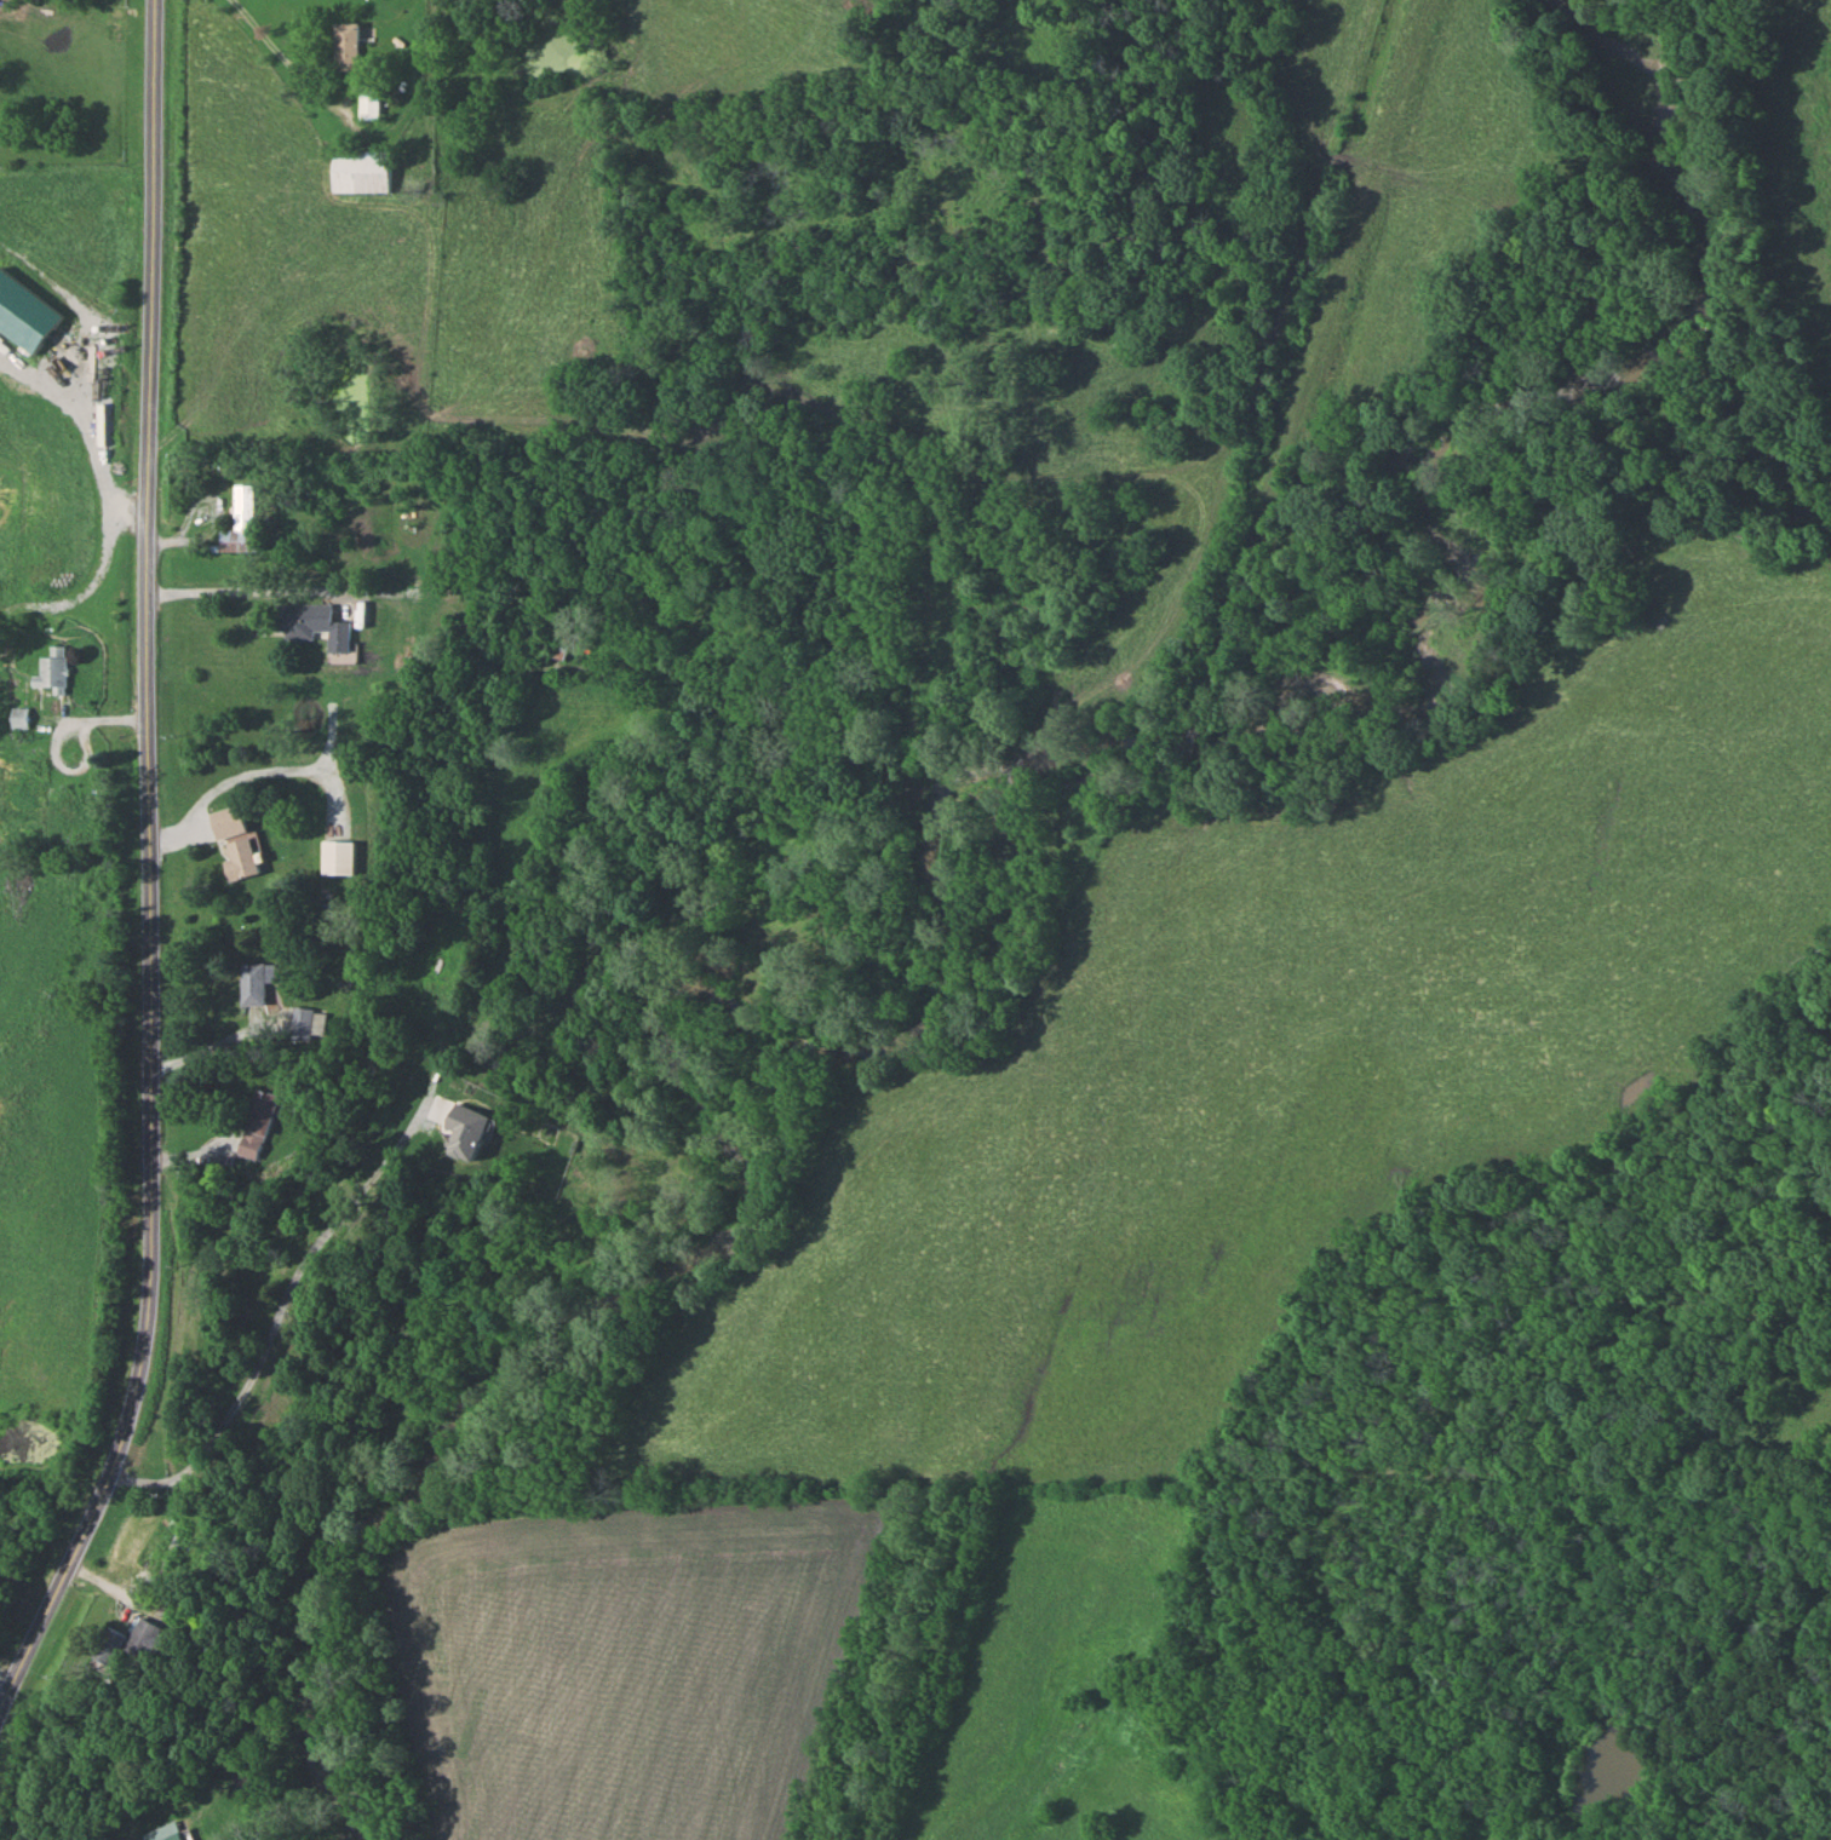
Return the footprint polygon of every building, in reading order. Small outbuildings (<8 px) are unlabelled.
[(360,24),(335,24),(335,71),(360,71),(360,24)] [(381,86),(362,86),(362,120),(381,121),(381,86)] [(392,194),(392,152),(335,152),(335,194),(392,194)] [(258,554),(258,487),(237,487),(237,533),(222,533),(222,554),(258,554)] [(331,607),(275,606),(275,634),(287,634),(287,641),(314,641),(314,635),(330,635),(330,654),(351,654),(352,625),(331,625),(331,607)] [(545,657),(564,663),(569,650),(549,643),(545,657)] [(69,697),(70,649),(56,649),(55,659),(42,659),(42,690),(55,690),(55,697),(69,697)] [(260,877),(243,807),(212,814),(223,860),(225,860),(231,884),(260,877)] [(358,878),(358,844),(325,844),(325,878),(358,878)] [(242,967),(242,1006),(267,1006),(267,984),(275,984),(275,967),(242,967)] [(329,1018),(302,1006),(291,1030),(319,1042),(329,1018)] [(426,1116),(445,1124),(458,1094),(439,1086),(426,1116)] [(264,1143),(280,1096),(259,1089),(243,1137),(264,1143)] [(155,1662),(170,1632),(147,1620),(131,1650),(155,1662)] [(130,1638),(110,1627),(94,1657),(114,1668),(130,1638)]
